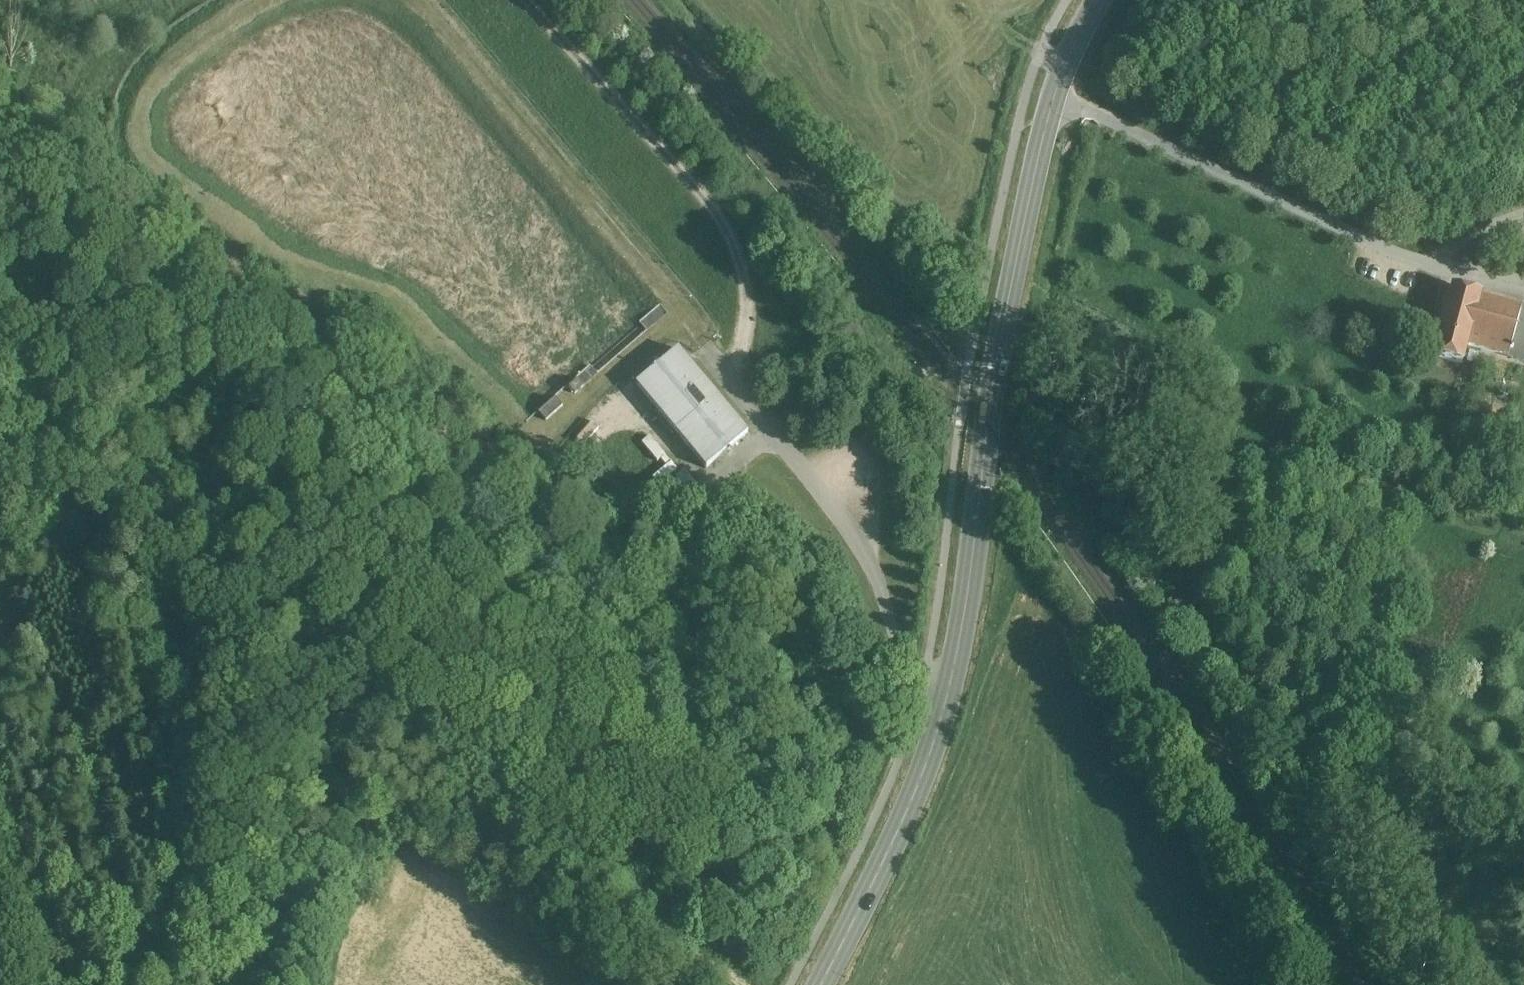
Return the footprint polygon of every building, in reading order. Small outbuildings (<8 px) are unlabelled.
[(1073,142),(1060,140),(1057,153),(1070,155),(1073,142)] [(1452,289),(1434,357),(1462,364),(1467,345),(1523,361),(1523,309),(1452,289)] [(677,351),(635,385),(706,470),(747,436),(747,434),(677,351)]
